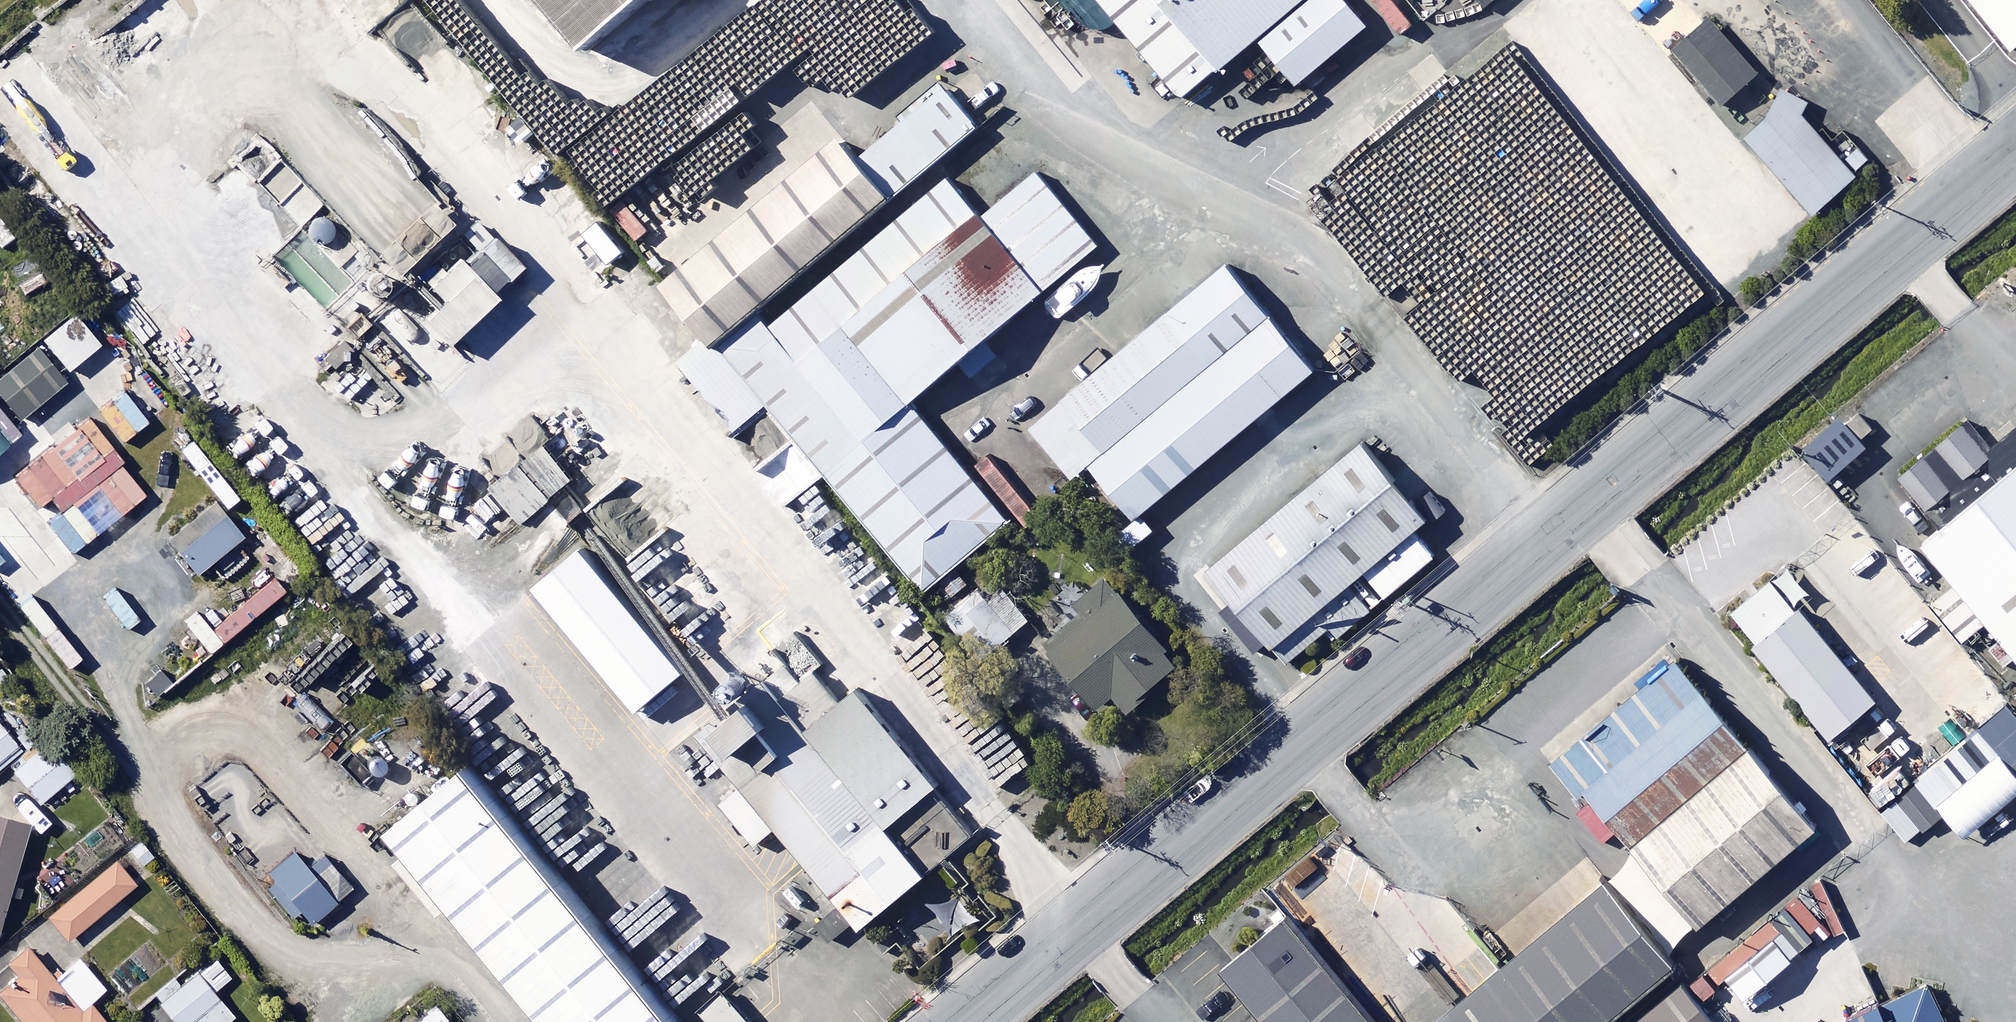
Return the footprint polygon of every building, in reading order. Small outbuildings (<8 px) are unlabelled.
[(623,51),(685,0),(582,0),(623,51)] [(1221,81),(1154,0),(1093,0),(1185,111),(1221,81)] [(1221,81),(1320,0),(1154,0),(1221,81)] [(1333,0),(1331,0),(1262,57),(1295,97),(1365,39),(1333,0)] [(1400,9),(1411,0),(1393,0),(1400,9)] [(2014,67),(2015,65),(2015,0),(1959,0),(2014,67)] [(1761,78),(1712,23),(1675,56),(1723,111),(1761,78)] [(1861,179),(1793,100),(1747,139),(1815,218),(1861,179)] [(865,169),(898,209),(981,140),(948,101),(865,169)] [(865,169),(846,145),(664,294),(716,358),(803,287),(898,209),(865,169)] [(979,223),(843,335),(906,411),(1091,259),(1028,183),(979,223)] [(947,185),(811,297),(843,335),(979,223),(947,185)] [(321,208),(302,189),(282,208),(301,227),(321,208)] [(523,270),(495,240),(438,293),(448,304),(428,323),(451,347),(499,303),(493,298),(523,270)] [(1318,381),(1227,271),(1023,439),(1069,495),(1099,470),(1143,524),(1318,381)] [(803,287),(716,358),(918,602),(1005,531),(906,411),(843,335),(811,297),(803,287)] [(101,349),(75,317),(45,341),(71,373),(101,349)] [(29,357),(0,381),(0,395),(23,422),(58,393),(29,357)] [(1995,493),(1948,436),(1871,499),(1918,556),(1995,493)] [(199,575),(261,524),(194,442),(181,452),(221,501),(172,541),(199,575)] [(577,484),(550,449),(499,489),(526,524),(577,484)] [(1426,529),(1363,453),(1213,576),(1276,652),(1426,529)] [(1995,493),(1918,556),(2015,674),(2015,475),(1995,493)] [(694,681),(591,557),(544,596),(647,720),(694,681)] [(1810,596),(1789,570),(1734,615),(1760,646),(1756,649),(1833,742),(1879,705),(1798,606),(1810,596)] [(955,624),(971,644),(980,637),(993,654),(1030,624),(991,577),(955,606),(964,617),(955,624)] [(1180,662),(1120,590),(1040,655),(1100,728),(1180,662)] [(1746,757),(1674,670),(1560,764),(1632,850),(1746,757)] [(822,739),(793,704),(729,757),(879,938),(943,886),(900,833),(947,795),(869,701),(822,739)] [(1982,732),(2009,763),(2015,757),(2015,714),(2010,707),(1982,732)] [(0,722),(0,771),(23,753),(0,722)] [(75,776),(48,745),(15,774),(42,804),(75,776)] [(1983,775),(1962,749),(1884,813),(1908,844),(1940,819),(1935,812),(1983,775)] [(1746,756),(1632,850),(1700,933),(1814,839),(1746,756)] [(474,774),(399,836),(417,857),(406,866),(448,916),(458,908),(551,1021),(677,1021),(474,774)] [(8,777),(0,784),(0,806),(19,790),(8,777)] [(0,818),(0,932),(33,828),(0,818)] [(311,869),(298,852),(263,878),(292,917),(301,910),(312,924),(352,894),(325,858),(311,869)] [(137,886),(116,862),(49,917),(70,942),(137,886)] [(1607,885),(1440,1021),(1630,1021),(1684,977),(1607,885)] [(850,930),(838,913),(821,925),(833,942),(850,930)] [(1293,919),(1219,979),(1255,1021),(1378,1021),(1293,919)] [(27,946),(8,962),(21,977),(0,994),(0,995),(23,1021),(106,1021),(92,1005),(108,991),(80,959),(56,980),(27,946)] [(214,960),(181,989),(174,981),(155,998),(176,1021),(230,1021),(235,1017),(214,993),(230,979),(214,960)] [(1650,1021),(1706,1021),(1684,994),(1650,1021)] [(1858,1021),(1923,1021),(1912,998),(1858,1021)] [(435,1009),(420,1021),(445,1021),(435,1009)]
